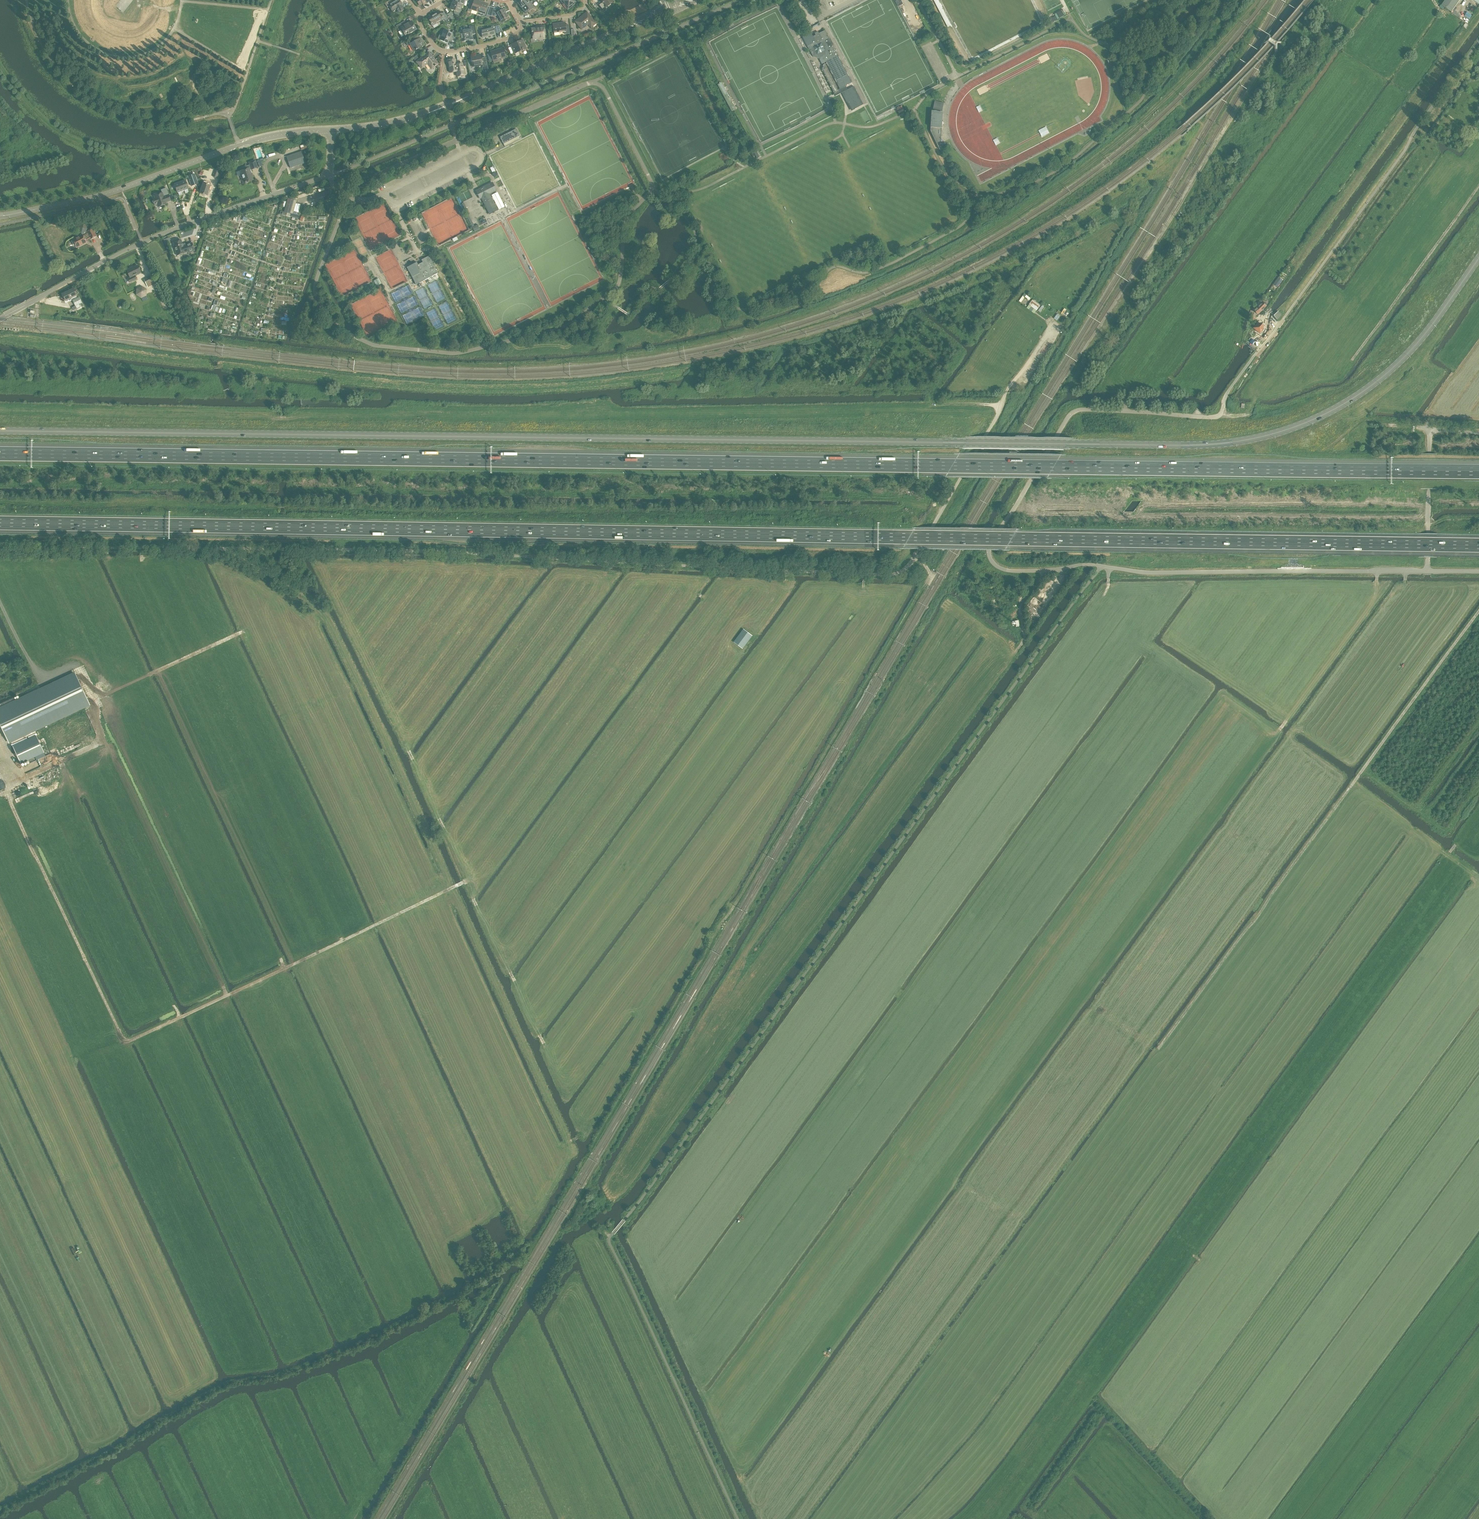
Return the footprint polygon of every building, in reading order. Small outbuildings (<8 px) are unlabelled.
[(396,0),(389,0),(384,3),(387,8),(389,7),(392,12),(396,9),(399,13),(405,9),(402,5),(403,5),(399,0),(396,0)] [(481,2),(476,0),(474,0),(473,3),(470,2),(467,11),(468,12),(471,13),(471,10),(477,12),(481,2)] [(517,3),(522,8),(529,2),(528,0),(521,0),(517,3)] [(560,1),(568,10),(577,2),(575,0),(561,0),(560,1)] [(614,1),(613,0),(599,0),(602,3),(599,5),(603,10),(605,8),(606,8),(614,1)] [(951,25),(938,0),(933,0),(947,27),(951,25)] [(1460,0),(1445,0),(1441,5),(1451,12),(1460,0)] [(454,2),(452,2),(450,9),(456,11),(455,14),(459,15),(459,13),(460,13),(462,5),(454,2)] [(487,15),(490,7),(487,6),(488,4),(481,2),(477,12),(483,14),(483,17),(486,18),(487,15)] [(535,6),(534,8),(529,2),(522,8),(526,14),(528,12),(531,15),(538,10),(535,6)] [(504,19),(505,21),(509,19),(503,9),(501,10),(500,8),(499,9),(494,7),(494,8),(490,7),(487,15),(491,17),(492,16),(495,16),(497,15),(500,21),(504,19)] [(444,12),(441,14),(440,12),(428,18),(428,19),(427,20),(428,23),(430,23),(432,25),(443,19),(445,21),(445,20),(447,23),(452,20),(448,15),(447,16),(444,12)] [(591,28),(596,23),(587,12),(575,22),(581,30),(588,24),(591,28)] [(405,36),(416,30),(411,21),(406,24),(404,21),(396,26),(399,30),(401,29),(405,36)] [(568,25),(565,25),(565,23),(553,24),(554,33),(564,32),(565,34),(569,34),(568,25)] [(472,35),(475,34),(473,25),(469,26),(470,29),(460,31),(462,42),(473,40),(472,35)] [(496,26),(494,27),(494,26),(491,26),(491,28),(481,30),(482,38),(495,35),(494,34),(498,33),(496,26)] [(539,40),(545,39),(543,26),(539,27),(539,28),(531,29),(533,39),(539,38),(539,40)] [(452,41),(456,32),(453,31),(452,33),(444,30),(442,35),(440,34),(438,39),(440,40),(447,43),(449,40),(452,41)] [(421,38),(416,40),(414,37),(405,42),(407,46),(410,44),(414,51),(425,45),(421,38)] [(515,54),(526,49),(522,40),(511,45),(515,54)] [(506,58),(505,56),(503,48),(490,52),(491,53),(487,54),(490,62),(493,60),(494,63),(498,61),(498,60),(506,58)] [(431,69),(438,64),(429,52),(426,54),(426,53),(420,58),(421,58),(416,62),(422,68),(427,64),(431,69)] [(486,58),(481,58),(481,55),(471,56),(472,67),(482,65),(483,67),(482,67),(482,68),(482,69),(482,70),(483,71),(484,72),(485,72),(485,73),(486,73),(485,72),(486,71),(487,71),(487,70),(488,69),(488,68),(486,58)] [(462,63),(456,64),(455,59),(448,60),(450,73),(457,72),(458,76),(466,75),(464,68),(463,69),(462,63)] [(834,94),(839,91),(838,90),(825,64),(823,65),(823,66),(822,70),(834,94)] [(719,84),(717,85),(732,112),(734,111),(736,110),(733,104),(724,88),(722,83),(719,84)] [(842,93),(848,90),(846,86),(840,89),(838,90),(839,91),(834,94),(833,94),(835,97),(839,94),(841,93),(842,93)] [(848,90),(842,93),(847,102),(848,101),(852,110),(863,105),(854,86),(848,90)] [(933,136),(939,149),(944,147),(941,141),(943,120),(940,119),(940,116),(941,116),(944,103),(935,101),(933,111),(932,111),(930,131),(933,136)] [(503,144),(516,137),(520,136),(516,129),(500,137),(503,144)] [(290,168),(305,163),(301,151),(286,156),(290,168)] [(251,169),(257,167),(255,160),(249,162),(250,165),(242,168),(243,170),(240,171),(243,178),(241,179),(243,184),(253,180),(249,170),(251,169)] [(198,184),(195,174),(188,176),(191,186),(198,184)] [(177,192),(188,188),(185,180),(174,184),(177,192)] [(206,184),(207,182),(204,181),(203,183),(200,193),(207,195),(210,186),(206,184)] [(492,183),(476,191),(480,199),(481,198),(489,214),(497,210),(496,206),(497,206),(499,209),(504,207),(497,193),(492,195),(493,197),(491,197),(490,194),(496,191),(492,183)] [(168,194),(164,196),(163,192),(154,195),(155,198),(153,198),(155,204),(157,204),(158,206),(167,203),(166,202),(171,200),(168,194)] [(284,212),(287,213),(290,214),(294,200),(288,198),(284,212)] [(93,229),(87,232),(86,230),(87,230),(84,224),(78,227),(81,233),(82,232),(84,234),(82,235),(82,234),(72,239),(73,240),(72,241),(74,245),(75,245),(77,248),(86,243),(86,241),(88,240),(87,240),(90,238),(91,239),(96,236),(93,229)] [(185,244),(182,244),(181,240),(173,242),(175,247),(174,247),(177,255),(187,252),(188,253),(195,250),(192,243),(186,245),(185,244)] [(411,274),(415,284),(426,279),(438,273),(429,256),(424,258),(425,261),(418,265),(417,262),(409,266),(413,273),(411,274)] [(135,275),(141,273),(138,265),(130,269),(130,268),(126,270),(130,278),(128,279),(130,282),(137,279),(135,275)] [(148,287),(156,283),(152,276),(144,280),(148,287)] [(1277,287),(1283,280),(1279,277),(1274,284),(1277,287)] [(66,301),(77,295),(74,288),(62,294),(66,301)] [(75,306),(82,303),(79,297),(72,300),(75,306)] [(1037,310),(1040,306),(1032,299),(1029,304),(1037,310)] [(1265,305),(1267,304),(1264,302),(1263,303),(1263,302),(1255,311),(1258,314),(1266,306),(1265,305)] [(1263,329),(1263,326),(1261,323),(1257,323),(1255,326),(1255,329),(1258,332),(1261,332),(1263,329)] [(734,642),(742,648),(752,636),(744,630),(734,642)] [(9,743),(89,705),(75,674),(16,701),(14,697),(0,704),(0,724),(9,743)] [(21,763),(44,753),(36,735),(13,746),(21,763)] [(41,766),(50,762),(46,754),(37,759),(41,766)]
